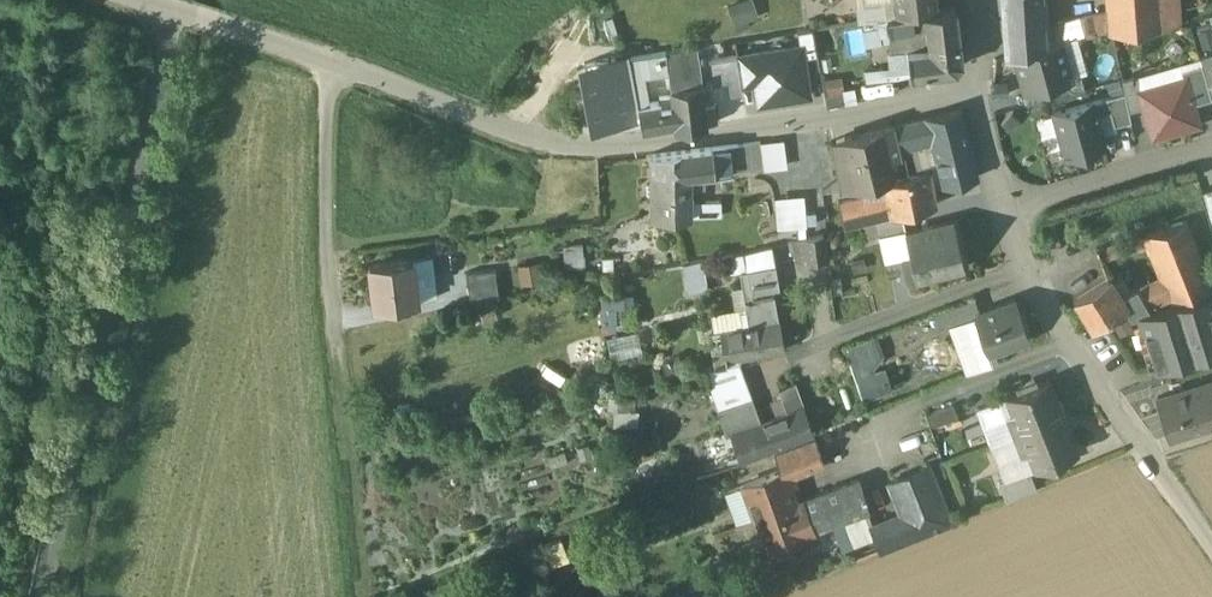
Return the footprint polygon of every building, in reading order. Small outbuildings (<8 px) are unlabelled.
[(730,5),(736,25),(760,18),(755,0),(745,0),(730,5)] [(859,20),(865,19),(862,1),(862,0),(856,0),(859,20)] [(862,1),(865,19),(887,16),(912,12),(926,10),(937,8),(936,0),(870,0),(862,1)] [(1004,17),(1044,15),(1043,0),(1003,0),(1004,17)] [(1179,25),(1177,0),(1102,0),(1104,30),(1179,25)] [(937,8),(926,10),(930,45),(930,46),(932,71),(957,67),(962,59),(954,6),(937,8)] [(912,12),(887,16),(889,33),(914,29),(912,12)] [(1044,15),(1004,17),(1006,55),(1014,52),(1046,44),(1045,27),(1044,15)] [(1092,18),(1083,20),(1082,17),(1067,21),(1070,37),(1094,31),(1092,18)] [(1067,21),(1045,27),(1046,44),(1061,40),(1070,37),(1067,21)] [(818,55),(813,29),(797,32),(799,47),(802,46),(804,57),(818,55)] [(919,40),(906,42),(907,49),(920,47),(919,40)] [(1046,44),(1014,52),(1024,89),(1071,77),(1061,40),(1046,44)] [(920,47),(907,49),(911,74),(932,71),(930,46),(930,45),(920,47)] [(802,46),(799,47),(751,54),(756,81),(759,102),(809,95),(804,57),(802,46)] [(666,52),(668,64),(699,59),(697,47),(666,52)] [(666,52),(641,55),(644,76),(669,72),(668,64),(666,52)] [(742,83),(756,81),(751,54),(737,56),(742,83)] [(1200,58),(1202,64),(1208,86),(1211,84),(1211,54),(1200,58)] [(641,55),(629,57),(628,55),(584,63),(595,124),(609,122),(610,130),(641,124),(638,105),(649,102),(644,76),(641,55)] [(737,56),(709,60),(713,83),(726,81),(729,95),(742,93),(742,83),(737,56)] [(699,59),(668,64),(669,72),(670,86),(702,81),(699,59)] [(1202,64),(1181,70),(1183,78),(1185,77),(1193,104),(1211,99),(1208,86),(1202,64)] [(1071,77),(1053,82),(1056,96),(1084,88),(1080,75),(1071,77)] [(1136,77),(1122,80),(1125,93),(1129,111),(1143,107),(1139,91),(1140,90),(1136,77)] [(1140,90),(1139,91),(1143,107),(1152,137),(1199,124),(1193,104),(1185,77),(1183,78),(1140,90)] [(827,79),(829,102),(844,101),(842,78),(827,79)] [(1093,84),(1096,96),(1124,92),(1122,79),(1093,84)] [(702,81),(670,86),(671,96),(672,104),(673,108),(704,105),(702,81)] [(1007,81),(991,82),(992,94),(1008,94),(1007,81)] [(757,105),(754,84),(743,86),(747,113),(774,109),(773,103),(757,105)] [(1125,93),(1107,98),(1110,112),(1114,125),(1131,121),(1129,111),(1125,93)] [(671,96),(659,97),(659,101),(660,100),(662,106),(672,104),(671,96)] [(1107,98),(1093,101),(1097,116),(1110,112),(1107,98)] [(649,102),(638,105),(641,124),(642,127),(674,122),(673,108),(672,104),(662,106),(660,100),(659,101),(649,102)] [(1093,101),(1053,112),(1065,157),(1105,146),(1097,116),(1093,101)] [(704,105),(673,108),(674,122),(675,127),(707,123),(704,105)] [(715,105),(704,105),(707,123),(717,122),(715,105)] [(961,108),(928,116),(932,138),(943,180),(944,184),(977,176),(961,108)] [(1046,149),(1061,145),(1052,114),(1037,119),(1046,149)] [(928,116),(908,121),(914,141),(914,142),(932,138),(928,116)] [(908,121),(894,125),(899,145),(914,141),(908,121)] [(894,125),(845,136),(848,151),(854,176),(856,175),(860,175),(882,169),(884,179),(906,173),(899,145),(894,125)] [(845,136),(831,139),(834,155),(848,151),(845,136)] [(932,138),(914,142),(914,141),(899,145),(906,173),(928,168),(932,182),(943,180),(932,138)] [(761,139),(712,145),(715,171),(766,168),(761,142),(761,139)] [(761,142),(766,168),(786,167),(783,140),(761,142)] [(712,145),(654,153),(652,174),(687,173),(715,171),(712,145)] [(848,151),(834,155),(841,186),(858,182),(856,175),(854,176),(848,151)] [(906,173),(884,179),(887,193),(892,215),(901,213),(937,204),(932,182),(928,168),(906,173)] [(882,169),(860,175),(864,194),(868,193),(869,197),(887,193),(884,179),(882,169)] [(687,173),(652,174),(656,214),(688,212),(688,202),(687,173)] [(1201,192),(1209,223),(1211,223),(1211,188),(1201,192)] [(864,194),(839,200),(846,227),(877,219),(892,215),(887,193),(869,197),(868,193),(864,194)] [(805,197),(776,198),(777,229),(807,227),(805,197)] [(701,201),(688,202),(688,212),(689,217),(703,215),(701,201)] [(703,215),(724,215),(723,201),(701,201),(703,215)] [(892,215),(877,219),(880,234),(905,228),(901,213),(892,215)] [(957,220),(907,232),(912,255),(902,258),(907,278),(968,263),(957,220)] [(1165,301),(1209,287),(1188,220),(1141,235),(1145,245),(1159,279),(1163,294),(1165,301)] [(830,257),(826,232),(803,238),(806,260),(830,257)] [(1099,259),(1145,245),(1141,235),(1097,249),(1099,259)] [(585,245),(566,247),(567,264),(586,263),(585,245)] [(771,245),(742,252),(746,267),(774,263),(771,245)] [(431,257),(411,260),(417,300),(436,298),(431,257)] [(703,257),(683,260),(687,290),(707,287),(703,257)] [(411,260),(370,265),(375,305),(417,300),(411,260)] [(746,267),(739,268),(742,291),(765,288),(772,287),(778,286),(774,263),(746,267)] [(539,264),(522,266),(525,285),(542,282),(539,264)] [(499,296),(493,269),(465,272),(470,303),(499,296)] [(1107,274),(1072,297),(1090,325),(1125,305),(1126,304),(1122,297),(1107,274)] [(1159,279),(1137,289),(1146,302),(1163,294),(1159,279)] [(748,322),(720,328),(723,343),(710,345),(715,366),(738,361),(737,357),(783,348),(777,318),(772,287),(765,288),(766,294),(743,297),(748,322)] [(1140,309),(1158,365),(1211,348),(1211,287),(1209,287),(1165,301),(1140,309)] [(765,288),(742,291),(743,297),(766,294),(765,288)] [(1137,289),(1122,297),(1126,304),(1125,305),(1130,313),(1146,302),(1137,289)] [(601,292),(602,328),(623,327),(622,291),(601,292)] [(706,295),(693,298),(696,309),(709,306),(706,295)] [(975,297),(947,307),(954,323),(976,315),(975,313),(980,311),(975,297)] [(980,311),(975,313),(976,315),(989,352),(1029,338),(1015,299),(980,311)] [(639,332),(611,338),(615,358),(644,352),(639,332)] [(881,334),(850,345),(869,398),(886,391),(874,360),(888,354),(881,334)] [(738,365),(714,374),(734,432),(760,420),(738,365)] [(1048,379),(1007,395),(1019,424),(1013,427),(1016,434),(1062,415),(1048,379)] [(1158,395),(1170,435),(1211,422),(1211,379),(1158,395)] [(773,402),(778,416),(802,407),(792,382),(778,387),(782,399),(773,402)] [(778,416),(764,421),(773,445),(811,431),(802,407),(778,416)] [(1062,415),(1016,434),(1018,441),(1024,438),(1036,467),(1077,451),(1062,415)] [(982,418),(966,424),(975,448),(991,442),(982,418)] [(760,420),(734,432),(743,456),(773,445),(764,421),(760,420)] [(780,469),(742,483),(747,496),(744,501),(748,511),(753,514),(754,516),(755,516),(796,501),(788,477),(824,465),(815,438),(774,453),(780,469)] [(890,481),(912,537),(953,522),(932,465),(890,481)] [(1035,469),(1006,480),(1013,499),(1043,488),(1035,469)] [(858,478),(803,497),(803,498),(796,501),(755,516),(765,545),(766,547),(867,509),(863,495),(865,495),(864,491),(862,492),(858,478)] [(903,515),(886,521),(885,519),(869,524),(877,550),(912,537),(903,515)] [(754,516),(737,522),(738,526),(714,534),(723,558),(748,550),(748,551),(765,545),(755,516),(754,516)]
